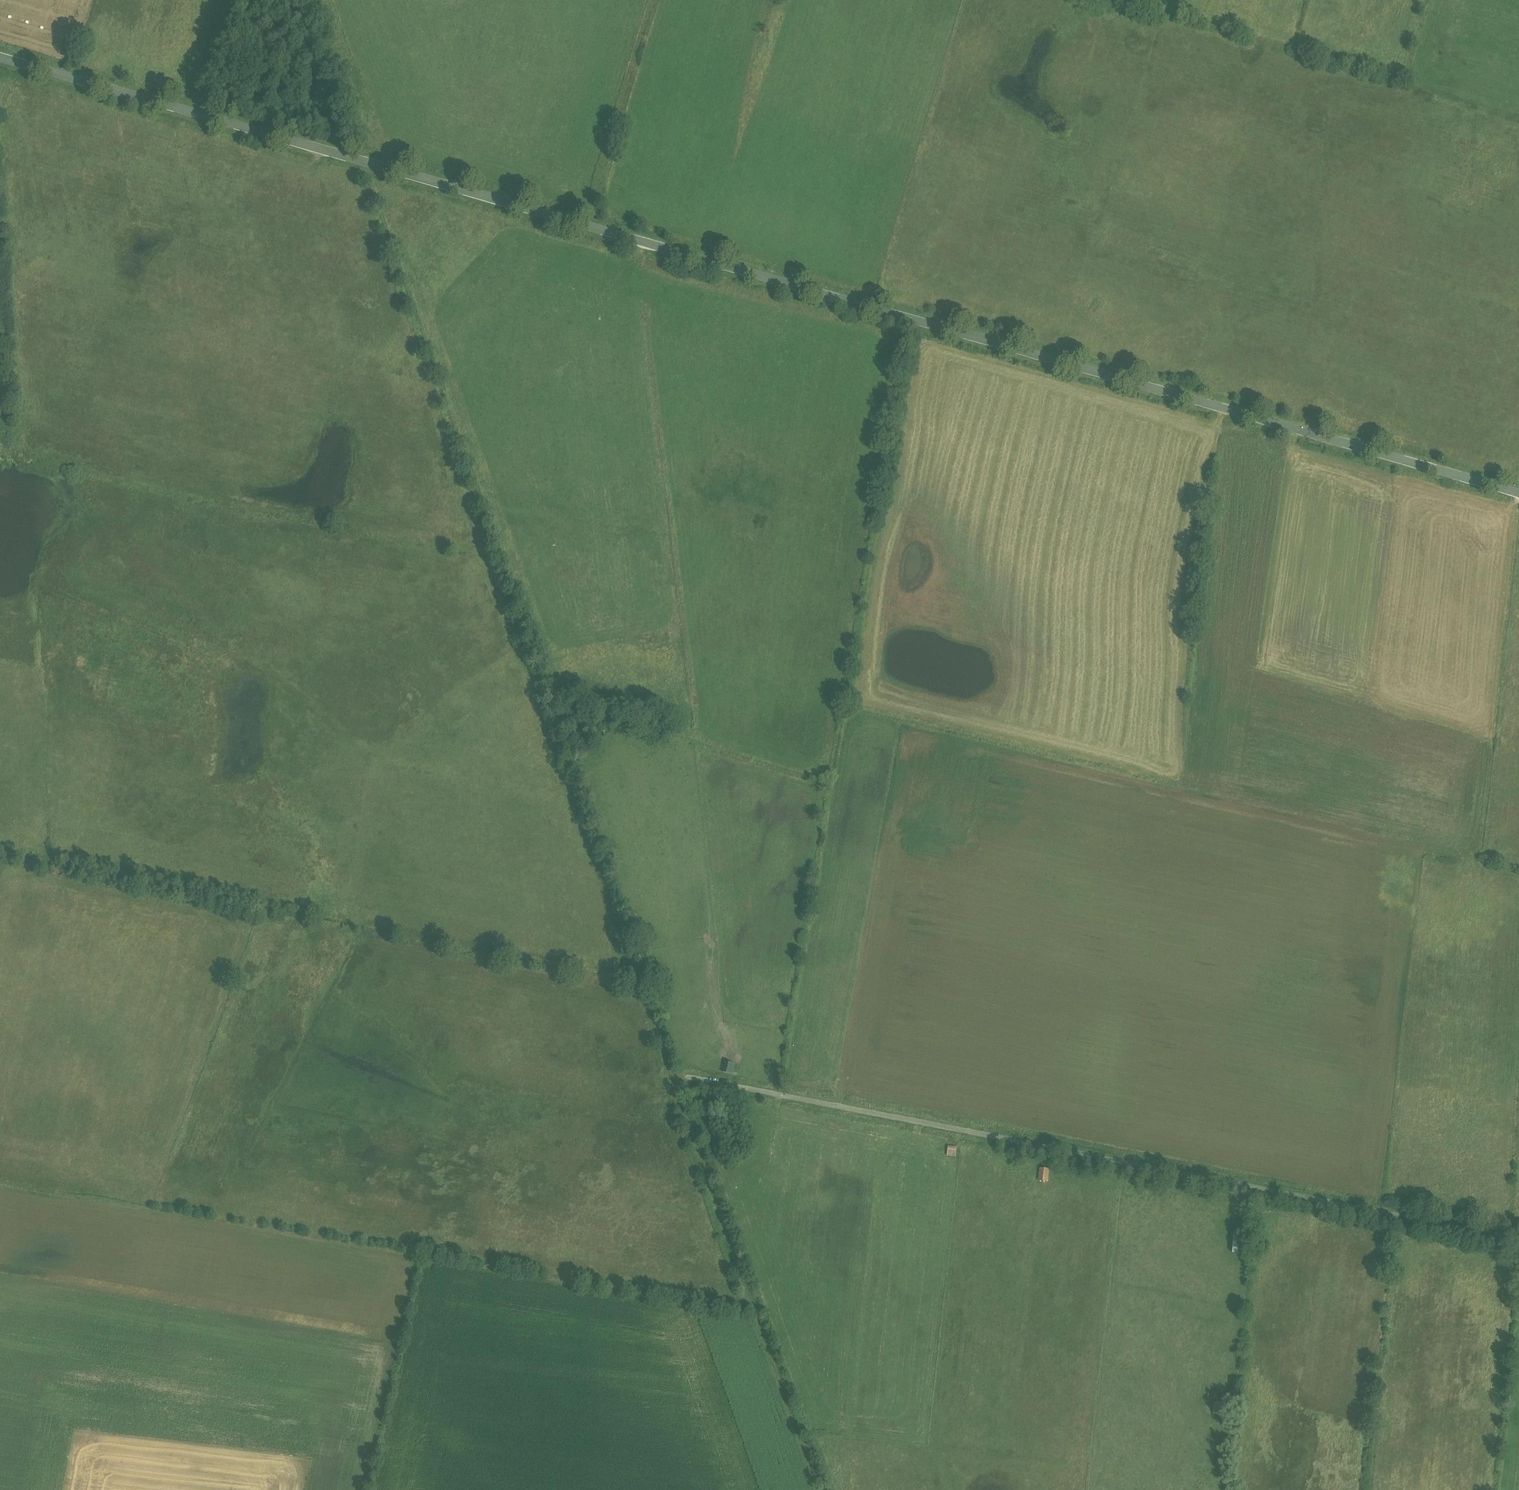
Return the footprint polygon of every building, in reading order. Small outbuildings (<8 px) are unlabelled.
[(733,1073),(735,1063),(724,1061),(722,1071),(733,1073)] [(947,1155),(956,1156),(958,1146),(949,1145),(947,1155)] [(1039,1180),(1049,1181),(1050,1168),(1040,1167),(1039,1180)] [(1223,1414),(1225,1402),(1214,1400),(1212,1413),(1223,1414)]
